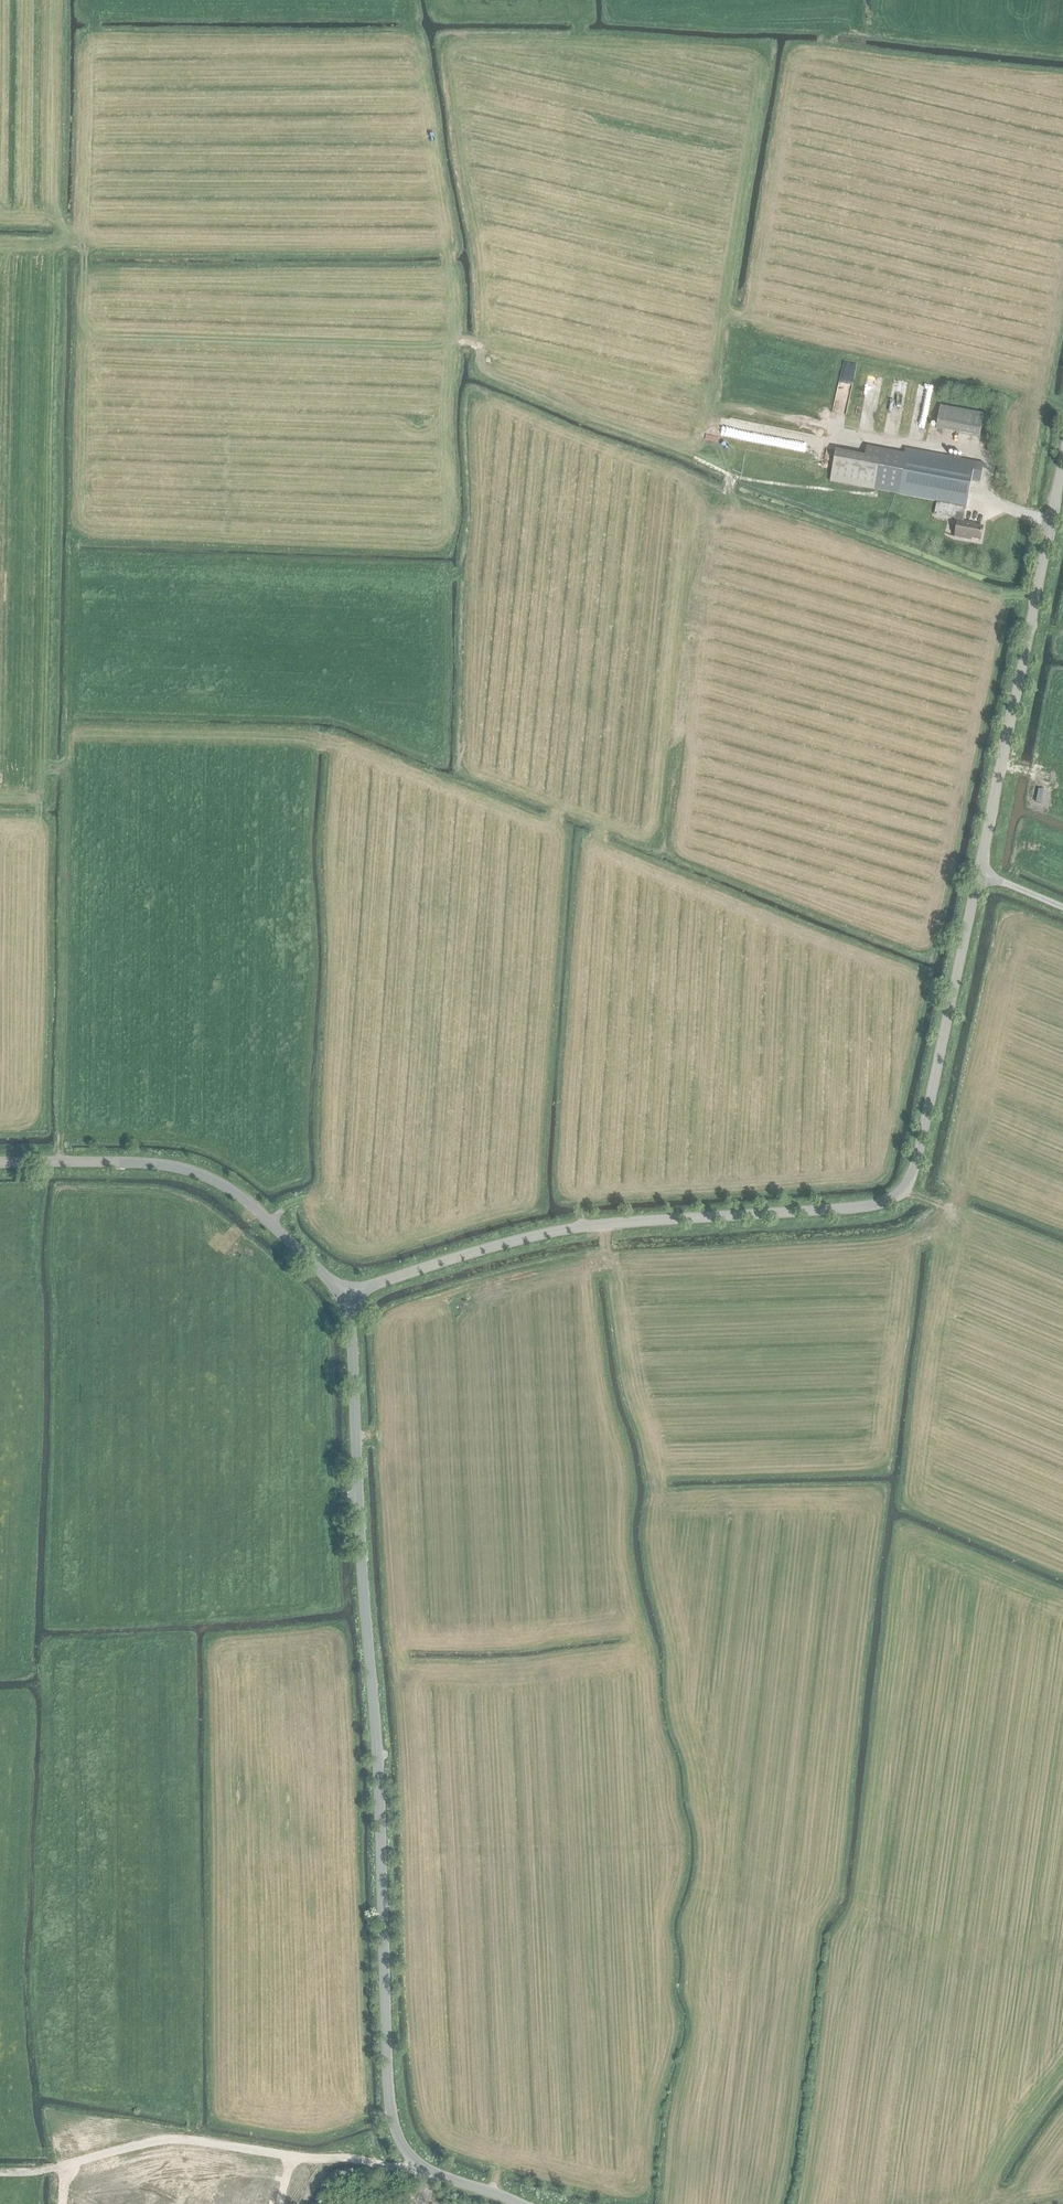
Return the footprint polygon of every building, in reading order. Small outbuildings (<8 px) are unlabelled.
[(836,412),(848,415),(857,363),(845,361),(840,389),(848,391),(846,403),(838,401),(836,412)] [(936,429),(980,437),(984,415),(940,407),(936,429)] [(955,519),(955,521),(958,522),(955,538),(971,541),(971,539),(980,541),(983,527),(974,526),(974,524),(963,522),(966,507),(971,481),(980,483),(983,464),(905,449),(904,455),(867,447),(865,457),(836,451),(830,482),(875,490),(897,494),(937,502),(934,515),(955,519)]
